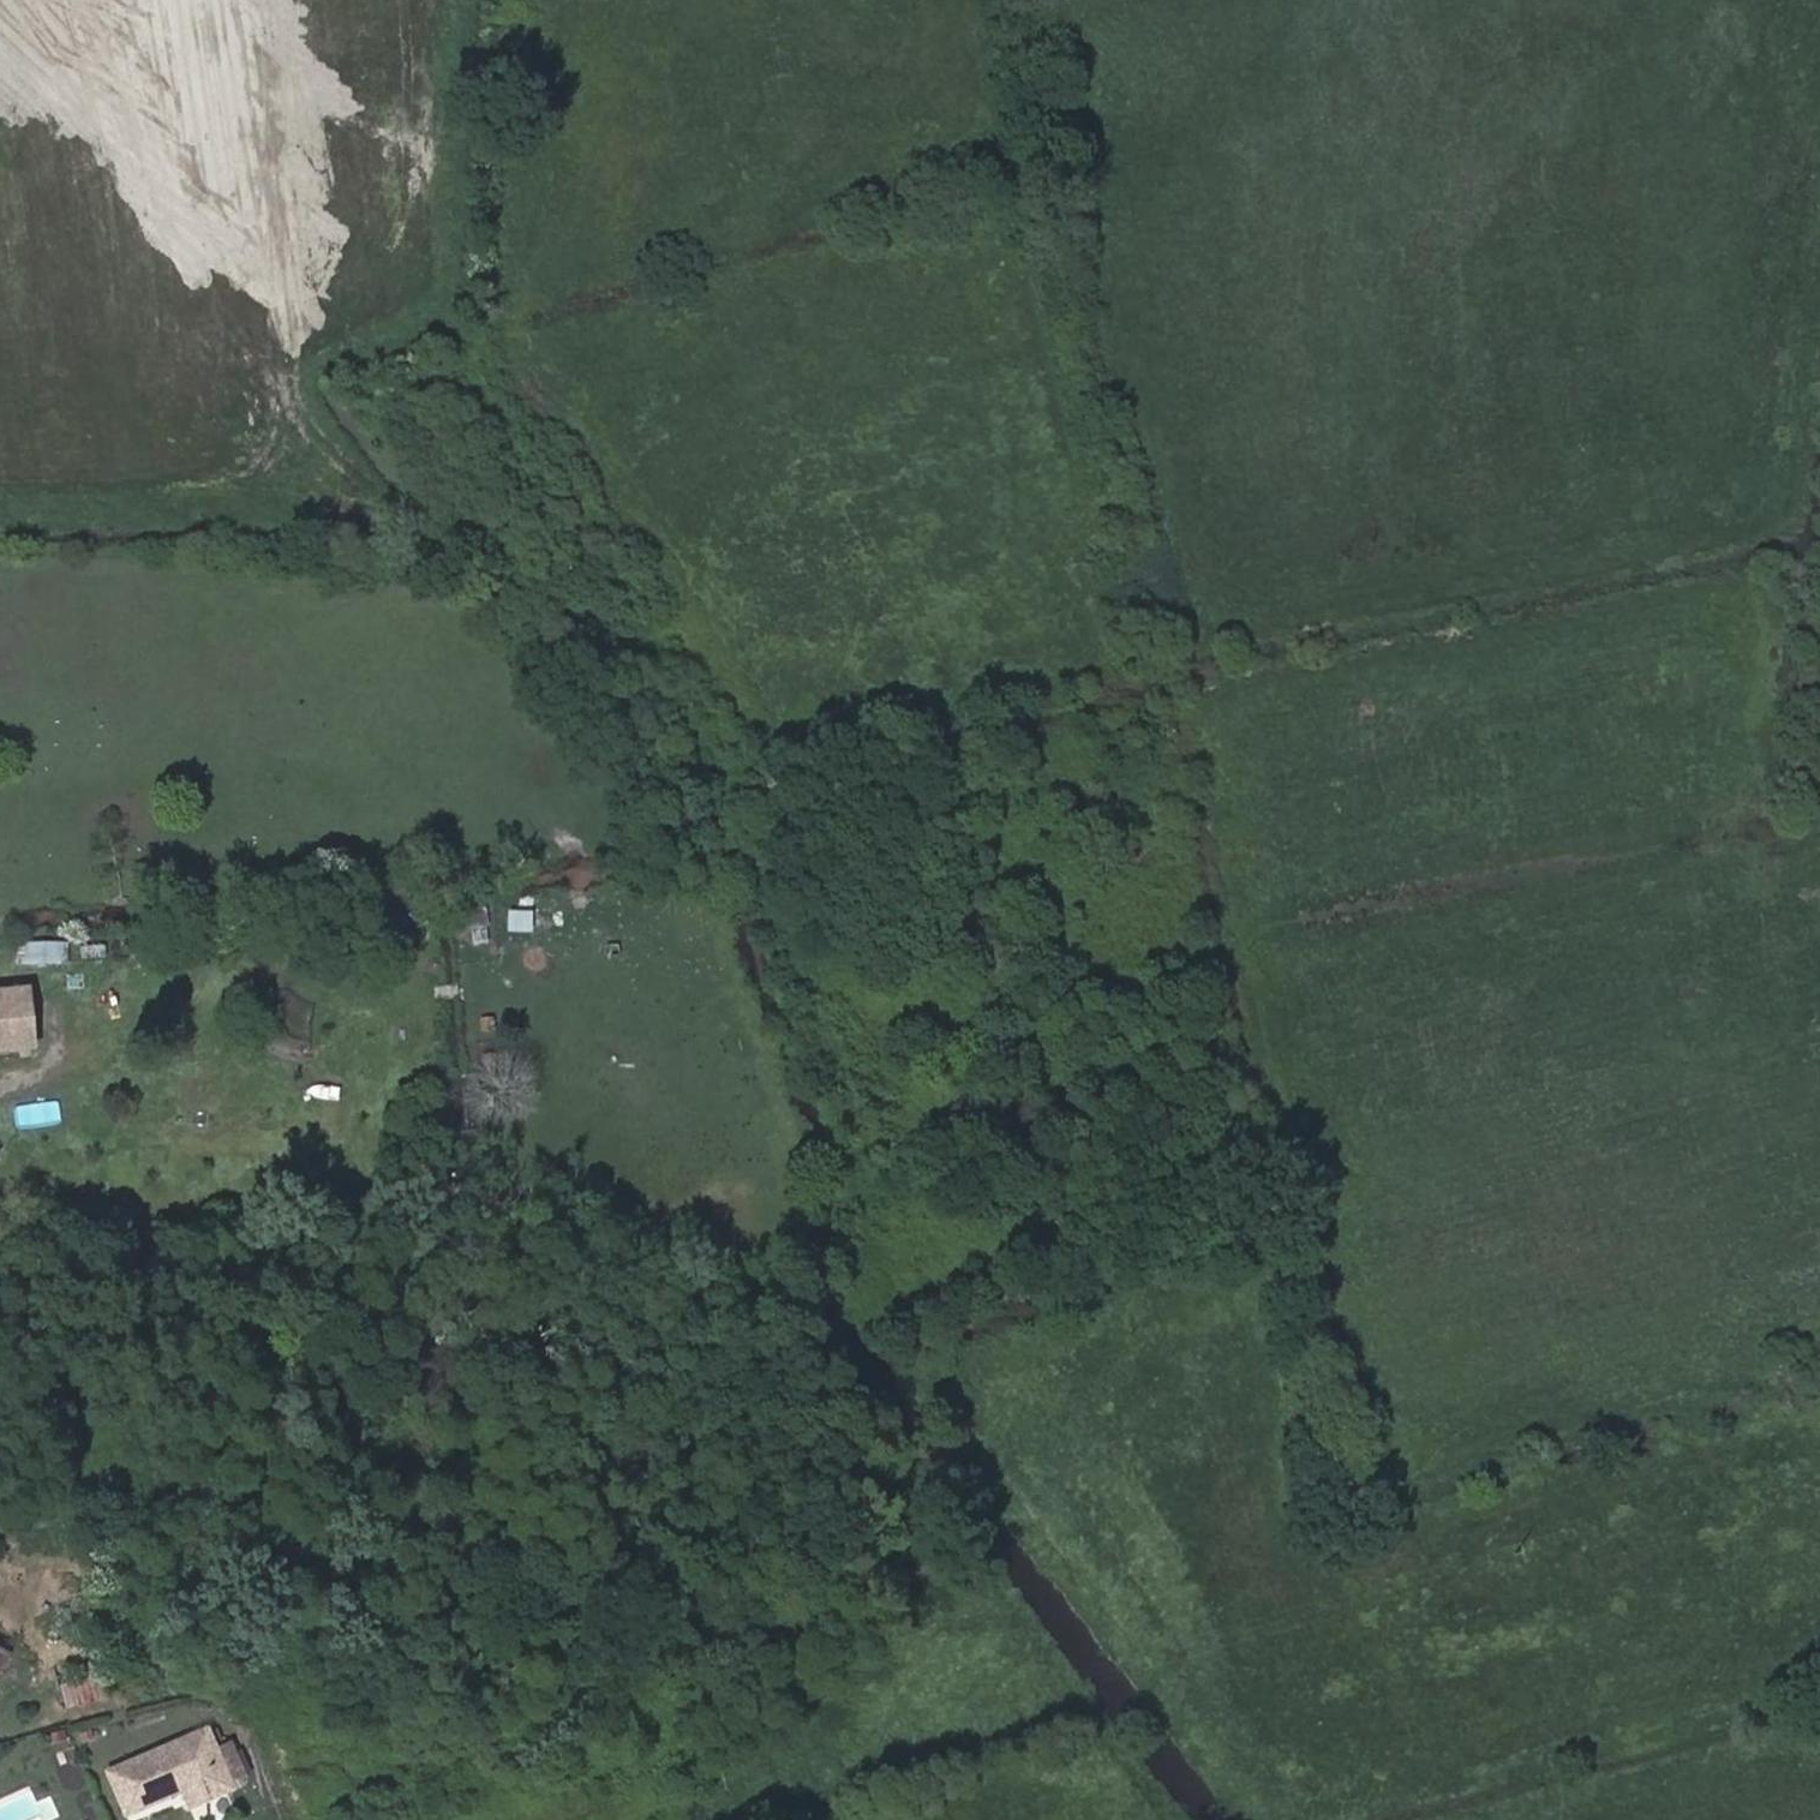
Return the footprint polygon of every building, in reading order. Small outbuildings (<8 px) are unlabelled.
[(470,916),(473,943),(489,942),(486,914),(470,916)] [(17,965),(69,965),(69,942),(17,942),(17,965)] [(0,1650),(0,1670),(9,1655),(0,1650)] [(60,1684),(65,1707),(107,1698),(102,1675),(60,1684)] [(240,1779),(225,1747),(209,1754),(199,1731),(103,1773),(122,1816),(178,1791),(186,1810),(225,1792),(223,1787),(240,1779)] [(43,1819),(73,1819),(62,1793),(36,1803),(43,1819)]
